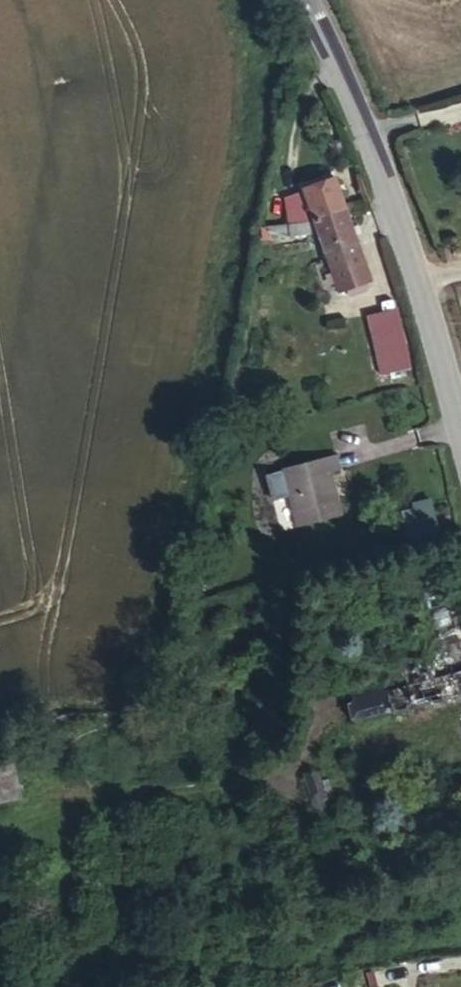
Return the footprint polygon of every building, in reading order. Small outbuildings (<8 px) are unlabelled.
[(361,227),(346,170),(327,175),(331,191),(342,230),(361,227)] [(325,171),(301,178),(273,186),(278,206),(331,191),(327,175),(325,171)] [(381,285),(359,290),(366,318),(388,314),(381,285)] [(328,421),(274,434),(290,498),(332,488),(323,452),(335,448),(328,421)] [(427,478),(399,485),(405,510),(433,504),(427,478)] [(394,673),(429,663),(425,648),(391,658),(394,673)] [(429,663),(394,673),(349,685),(358,718),(460,689),(460,654),(429,663)]
